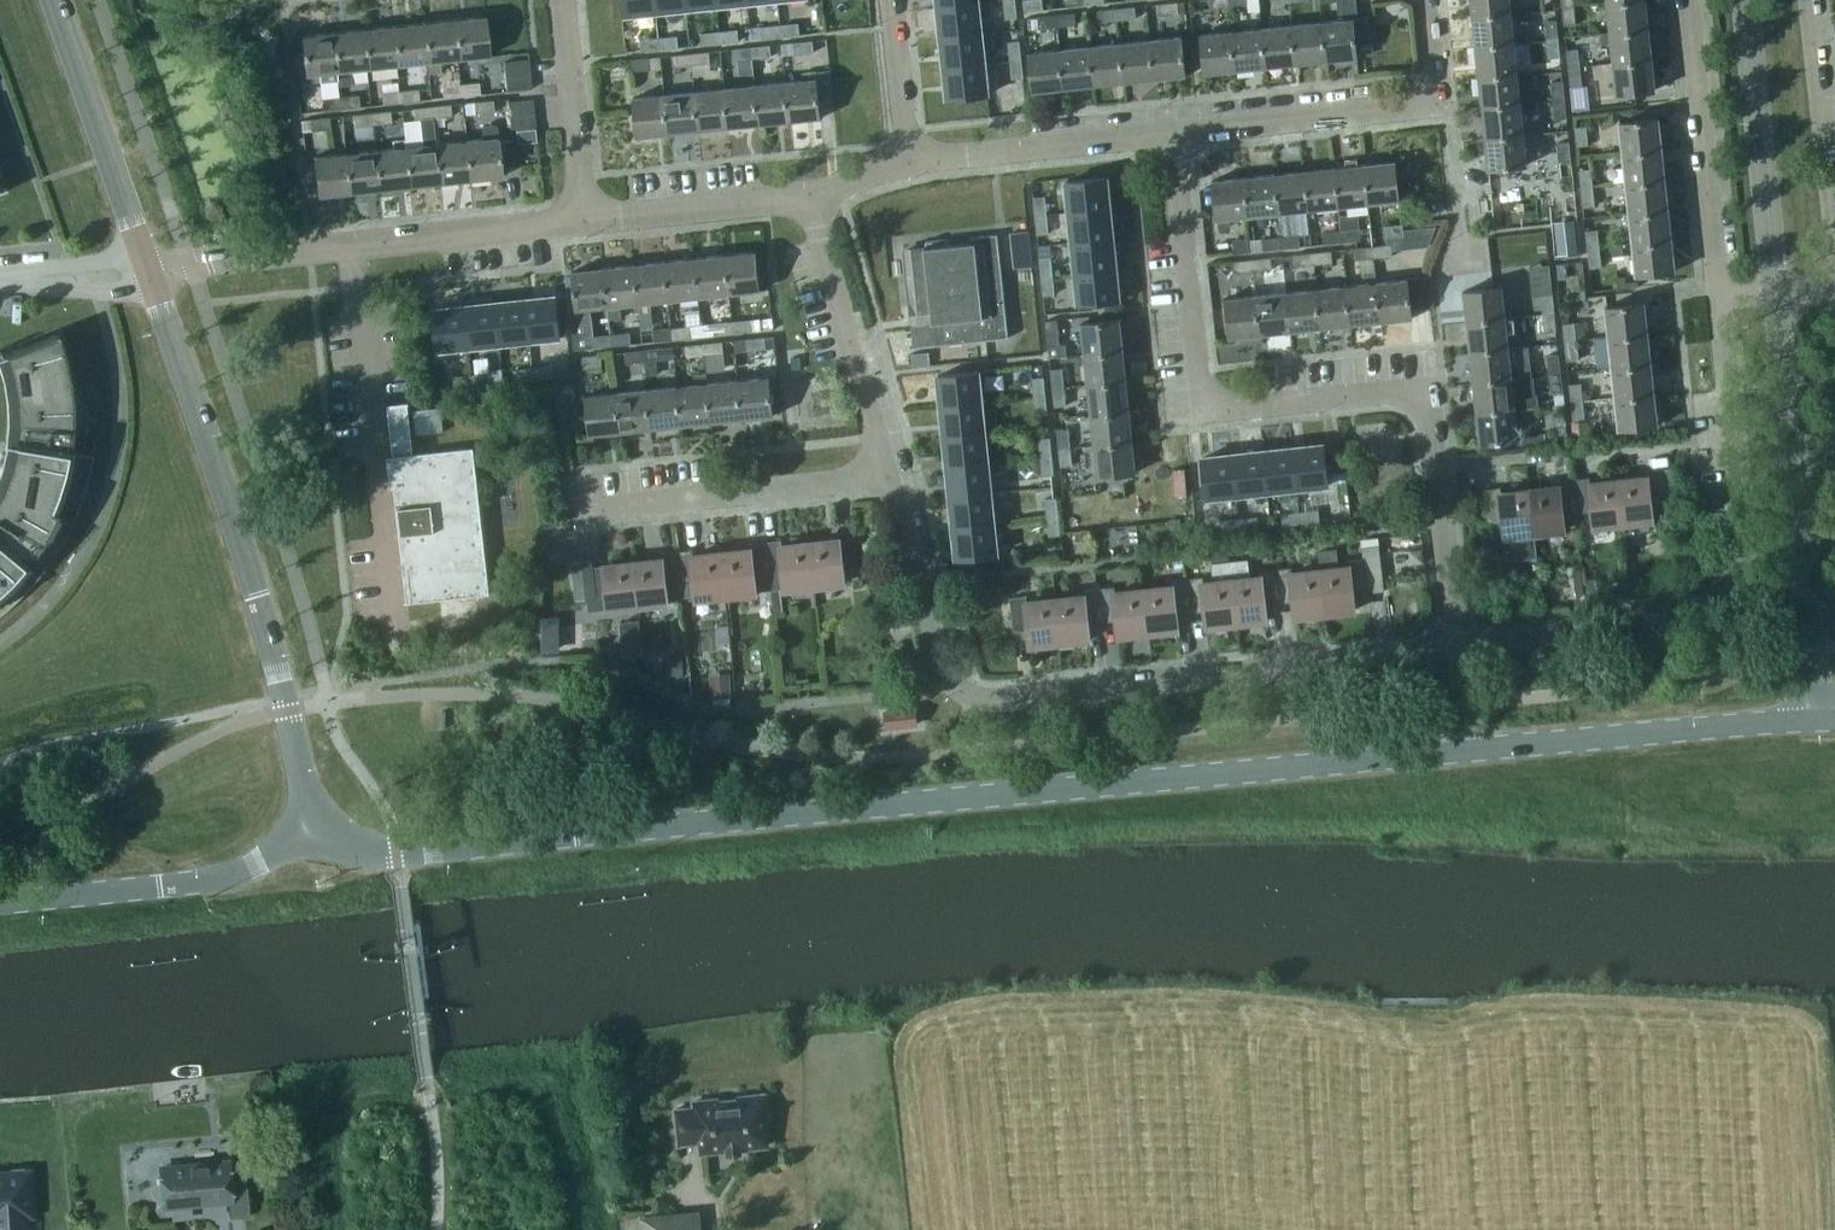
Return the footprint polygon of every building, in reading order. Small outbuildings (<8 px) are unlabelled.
[(654,0),(622,0),(624,15),(655,12),(654,0)] [(686,9),(685,0),(654,0),(655,12),(686,9)] [(716,6),(715,0),(685,0),(686,9),(716,6)] [(977,0),(937,0),(938,9),(978,5),(977,0)] [(1024,12),(1042,11),(1041,0),(1038,0),(1023,1),(1024,12)] [(1228,9),(1227,0),(1218,0),(1210,1),(1211,11),(1228,9)] [(1228,9),(1248,7),(1247,0),(1227,0),(1228,9)] [(1321,24),(1325,64),(1356,60),(1355,42),(1369,40),(1367,19),(1357,20),(1355,0),(1320,0),(1320,3),(1337,1),(1339,22),(1321,24)] [(1472,17),(1510,14),(1508,0),(1470,0),(1472,17)] [(1560,8),(1572,7),(1572,0),(1559,0),(1560,8)] [(1643,0),(1637,0),(1606,3),(1609,34),(1646,30),(1643,0)] [(1015,1),(1004,2),(1006,21),(1017,20),(1015,1)] [(1158,6),(1160,17),(1178,15),(1177,4),(1158,6)] [(938,9),(941,39),(981,35),(979,21),(978,5),(938,9)] [(1574,24),(1572,7),(1560,8),(1562,25),(1574,24)] [(1134,9),(1116,11),(1117,21),(1136,19),(1134,9)] [(1099,23),(1117,21),(1116,11),(1097,13),(1099,23)] [(1513,44),(1510,14),(1472,17),(1475,48),(1513,44)] [(1074,16),(1055,18),(1056,28),(1075,26),(1074,16)] [(483,17),(453,21),(457,60),(487,57),(483,17)] [(1039,30),(1056,28),(1055,18),(1038,20),(1039,30)] [(457,60),(453,21),(423,24),(427,63),(428,72),(439,70),(438,62),(457,60)] [(1544,22),(1546,41),(1557,40),(1555,21),(1544,22)] [(393,27),(397,66),(427,63),(423,24),(393,27)] [(1291,27),(1295,67),(1325,64),(1321,24),(1291,27)] [(799,26),(779,28),(780,38),(800,36),(799,26)] [(393,27),(362,30),(366,69),(397,66),(393,27)] [(1265,70),(1295,67),(1291,27),(1261,30),(1265,70)] [(763,40),(780,38),(779,28),(762,29),(763,40)] [(333,33),(337,72),(337,79),(338,84),(351,83),(349,71),(366,69),(362,30),(333,33)] [(1261,30),(1231,33),(1235,73),(1265,70),(1261,30)] [(1610,43),(1612,64),(1649,60),(1646,30),(1609,34),(1599,35),(1600,44),(1610,43)] [(737,32),(719,34),(720,44),(738,42),(737,32)] [(337,79),(337,72),(333,33),(300,36),(305,76),(317,75),(318,81),(337,79)] [(1235,73),(1231,33),(1200,36),(1204,76),(1235,73)] [(702,46),(720,44),(719,34),(701,36),(702,46)] [(941,39),(944,69),(984,65),(981,35),(941,39)] [(1181,38),(1149,41),(1153,81),(1184,78),(1181,38)] [(677,39),(658,40),(659,51),(678,49),(677,39)] [(641,53),(659,51),(658,40),(640,42),(641,53)] [(1558,57),(1557,40),(1546,41),(1547,58),(1558,57)] [(1123,84),(1153,81),(1149,41),(1119,44),(1123,84)] [(793,44),(794,56),(814,54),(813,42),(793,44)] [(1008,44),(1010,63),(1021,62),(1019,42),(1008,44)] [(1119,44),(1089,47),(1093,87),(1123,84),(1119,44)] [(1475,48),(1478,78),(1516,74),(1513,44),(1475,48)] [(770,47),(751,49),(752,61),(771,59),(770,47)] [(1089,47),(1059,50),(1062,90),(1093,87),(1089,47)] [(734,62),(752,61),(751,49),(733,51),(734,62)] [(1566,50),(1568,69),(1579,68),(1577,49),(1566,50)] [(1062,90),(1059,50),(1027,53),(1031,93),(1062,90)] [(709,53),(690,56),(691,67),(710,65),(709,53)] [(673,69),(691,67),(690,56),(672,58),(673,69)] [(629,60),(630,71),(661,68),(660,57),(629,60)] [(1653,91),(1649,60),(1612,64),(1615,95),(1653,91)] [(503,63),(504,76),(529,73),(528,61),(503,63)] [(1023,79),(1021,62),(1010,63),(1012,80),(1023,79)] [(984,65),(944,69),(947,100),(987,96),(984,65)] [(1581,86),(1580,75),(1579,68),(1568,69),(1570,87),(1581,86)] [(802,81),(785,83),(789,123),(820,120),(818,98),(833,96),(830,72),(801,75),(802,81)] [(529,73),(504,76),(506,92),(531,90),(529,73)] [(1478,78),(1481,108),(1518,105),(1516,74),(1478,78)] [(1561,81),(1549,82),(1551,101),(1562,100),(1561,81)] [(759,127),(789,123),(785,83),(755,86),(759,127)] [(478,84),(460,86),(461,97),(479,95),(478,84)] [(461,97),(460,86),(440,88),(441,99),(461,97)] [(755,86),(724,89),(728,130),(759,127),(755,86)] [(698,133),(728,130),(724,89),(694,92),(698,133)] [(417,90),(399,92),(401,103),(418,101),(417,90)] [(401,103),(399,92),(380,94),(381,105),(401,103)] [(694,92),(663,95),(668,136),(698,133),(694,92)] [(668,136),(663,95),(632,99),(637,139),(668,136)] [(358,97),(339,98),(340,109),(359,107),(358,97)] [(340,109),(339,98),(321,100),(322,111),(340,109)] [(1562,100),(1551,101),(1553,119),(1564,118),(1562,100)] [(507,103),(508,116),(533,113),(532,101),(507,103)] [(465,116),(494,113),(492,102),(464,105),(465,116)] [(1521,135),(1518,105),(1481,108),(1484,139),(1521,135)] [(449,106),(431,108),(432,119),(450,117),(449,106)] [(412,110),(413,121),(421,120),(432,119),(431,108),(412,110)] [(390,112),(371,114),(372,125),(391,123),(390,112)] [(533,113),(508,116),(509,132),(535,129),(533,113)] [(354,127),(372,125),(371,114),(353,116),(354,127)] [(310,121),(311,132),(329,130),(328,119),(310,121)] [(405,148),(409,187),(439,184),(435,145),(432,119),(421,120),(424,146),(405,148)] [(1619,123),(1622,154),(1660,150),(1656,119),(1619,123)] [(1575,128),(1577,146),(1587,145),(1584,127),(1575,128)] [(484,140),(466,142),(470,181),(500,178),(499,169),(496,142),(494,128),(483,129),(484,140)] [(1521,135),(1484,139),(1487,170),(1525,166),(1521,135)] [(379,190),(409,187),(405,148),(404,138),(391,139),(392,150),(375,151),(379,190)] [(345,155),(348,194),(379,190),(375,151),(374,139),(361,140),(362,153),(345,155)] [(510,141),(496,142),(499,169),(512,167),(510,141)] [(466,142),(435,145),(439,184),(470,181),(466,142)] [(1557,143),(1559,161),(1569,161),(1568,143),(1557,143)] [(1663,181),(1660,150),(1622,154),(1626,184),(1663,181)] [(317,197),(348,194),(345,155),(313,158),(317,197)] [(1363,165),(1367,204),(1398,201),(1394,162),(1363,165)] [(1363,165),(1334,168),(1338,207),(1367,204),(1363,165)] [(1304,171),(1308,210),(1338,207),(1334,168),(1304,171)] [(1579,171),(1581,188),(1591,187),(1589,170),(1579,171)] [(1308,210),(1304,171),(1273,175),(1277,214),(1308,210)] [(1273,175),(1243,178),(1247,217),(1277,214),(1273,175)] [(1247,217),(1243,178),(1211,181),(1215,220),(1218,220),(1219,228),(1231,227),(1230,219),(1247,217)] [(1066,184),(1069,215),(1109,211),(1106,180),(1066,184)] [(1629,214),(1666,211),(1663,181),(1626,184),(1629,214)] [(1591,187),(1581,188),(1583,208),(1593,207),(1591,187)] [(1034,200),(1036,218),(1046,217),(1044,199),(1034,200)] [(1112,241),(1109,211),(1069,215),(1072,245),(1112,241)] [(1629,214),(1632,245),(1669,241),(1666,211),(1629,214)] [(1048,235),(1046,217),(1036,218),(1038,236),(1048,235)] [(1555,226),(1558,255),(1578,253),(1574,224),(1555,226)] [(1382,227),(1383,238),(1402,236),(1401,225),(1382,227)] [(1358,230),(1340,232),(1342,243),(1359,241),(1358,230)] [(1015,268),(1031,266),(1032,266),(1028,231),(1027,231),(1011,232),(1015,268)] [(1586,232),(1587,249),(1597,248),(1595,231),(1586,232)] [(1342,243),(1340,232),(1322,234),(1323,245),(1342,243)] [(906,251),(916,348),(1007,339),(996,235),(969,238),(970,245),(906,251)] [(1280,238),(1281,250),(1299,248),(1298,236),(1280,238)] [(1232,239),(1233,254),(1249,252),(1248,238),(1232,239)] [(1263,252),(1281,250),(1280,238),(1261,240),(1263,252)] [(1115,271),(1112,241),(1072,245),(1075,275),(1115,271)] [(1669,241),(1632,245),(1635,276),(1673,272),(1669,241)] [(1391,244),(1372,246),(1373,258),(1392,256),(1391,244)] [(1355,260),(1373,258),(1372,246),(1354,248),(1355,260)] [(1597,248),(1587,249),(1589,268),(1599,267),(1597,248)] [(1330,251),(1313,253),(1314,264),(1331,262),(1330,251)] [(729,295),(760,292),(755,252),(725,255),(729,295)] [(1314,264),(1313,253),(1293,255),(1294,266),(1314,264)] [(725,255),(694,259),(699,299),(729,295),(725,255)] [(1270,258),(1252,260),(1253,270),(1271,269),(1270,258)] [(668,302),(699,299),(694,259),(664,262),(668,302)] [(1041,260),(1043,279),(1052,278),(1051,259),(1041,260)] [(1253,270),(1252,260),(1233,262),(1234,272),(1253,270)] [(652,314),(651,304),(668,302),(664,262),(634,265),(638,305),(639,315),(652,314)] [(621,307),(638,305),(634,265),(604,268),(608,308),(609,319),(622,318),(621,307)] [(577,311),(570,311),(574,351),(593,349),(589,310),(608,308),(604,268),(573,272),(577,311)] [(1115,271),(1075,275),(1078,306),(1118,302),(1115,271)] [(1426,277),(1375,282),(1380,323),(1411,319),(1410,308),(1430,306),(1426,277)] [(1054,296),(1052,278),(1043,279),(1044,297),(1054,296)] [(1350,326),(1380,323),(1375,282),(1346,285),(1350,326)] [(1346,285),(1316,289),(1321,329),(1350,326),(1346,285)] [(1465,323),(1505,319),(1502,287),(1461,292),(1465,323)] [(1316,289),(1286,292),(1290,332),(1321,329),(1316,289)] [(1260,335),(1290,332),(1286,292),(1256,295),(1260,335)] [(1260,335),(1256,295),(1224,298),(1228,339),(1260,335)] [(1540,296),(1542,315),(1552,313),(1550,295),(1540,296)] [(530,342),(561,338),(556,298),(525,302),(530,342)] [(525,302),(495,305),(499,345),(530,342),(525,302)] [(1604,307),(1607,338),(1646,334),(1642,303),(1604,307)] [(495,305),(465,308),(469,348),(499,345),(495,305)] [(465,308),(434,311),(438,351),(469,348),(465,308)] [(1554,332),(1552,313),(1542,315),(1544,333),(1554,332)] [(1509,349),(1505,319),(1465,323),(1468,353),(1509,349)] [(733,334),(751,332),(750,321),(732,323),(733,334)] [(1081,326),(1084,357),(1123,352),(1120,322),(1081,326)] [(733,334),(732,323),(713,325),(715,336),(733,334)] [(1564,342),(1575,341),(1585,340),(1584,323),(1563,325),(1564,342)] [(673,341),(691,339),(690,327),(671,329),(673,341)] [(1047,328),(1049,348),(1059,347),(1058,327),(1047,328)] [(671,329),(653,331),(654,343),(673,341),(671,329)] [(15,427),(12,452),(5,476),(0,486),(0,612),(16,599),(35,579),(52,557),(66,533),(78,508),(86,482),(92,455),(69,451),(72,428),(72,404),(69,380),(64,356),(57,333),(4,353),(11,377),(15,402),(15,427)] [(612,347),(631,345),(629,334),(611,336),(612,347)] [(1607,338),(1611,368),(1649,365),(1646,334),(1607,338)] [(593,338),(594,349),(612,347),(611,336),(593,338)] [(747,352),(766,350),(765,339),(746,341),(747,352)] [(1577,361),(1575,341),(1564,342),(1566,362),(1577,361)] [(704,346),(705,357),(723,355),(722,344),(704,346)] [(685,348),(686,359),(705,357),(704,346),(685,348)] [(1510,366),(1509,349),(1468,353),(1471,384),(1512,379),(1532,377),(1531,364),(1510,366)] [(663,361),(662,350),(643,352),(645,363),(663,361)] [(643,352),(625,354),(626,365),(645,363),(643,352)] [(1084,357),(1087,387),(1126,382),(1123,352),(1084,357)] [(1547,357),(1549,375),(1559,374),(1557,356),(1547,357)] [(602,368),(601,357),(582,359),(583,370),(602,368)] [(1611,368),(1614,399),(1653,395),(1649,365),(1611,368)] [(551,367),(532,369),(534,380),(552,378),(551,367)] [(515,382),(534,380),(532,369),(514,371),(515,382)] [(1051,372),(1053,390),(1063,389),(1062,371),(1051,372)] [(472,375),(473,387),(492,385),(490,373),(472,375)] [(938,377),(941,409),(981,405),(977,373),(938,377)] [(1561,391),(1559,374),(1549,375),(1550,392),(1561,391)] [(472,375),(453,377),(455,389),(473,387),(472,375)] [(707,375),(695,376),(696,385),(678,387),(682,427),(712,424),(708,384),(707,375)] [(1515,410),(1538,407),(1537,393),(1535,394),(1533,377),(1532,377),(1512,379),(1471,384),(1475,414),(1515,410)] [(742,421),(773,418),(769,378),(738,381),(742,421)] [(1032,380),(1034,398),(1045,397),(1043,379),(1032,380)] [(712,424),(742,421),(738,381),(708,384),(712,424)] [(557,384),(560,417),(577,416),(573,382),(557,384)] [(1087,387),(1090,417),(1129,413),(1126,382),(1087,387)] [(1569,385),(1571,403),(1581,402),(1580,384),(1569,385)] [(682,427),(678,387),(647,391),(652,431),(682,427)] [(1065,407),(1063,389),(1053,390),(1055,408),(1065,407)] [(621,434),(652,431),(647,391),(617,394),(621,434)] [(617,394),(586,397),(591,437),(621,434),(617,394)] [(1653,395),(1614,399),(1618,430),(1656,426),(1653,395)] [(1045,397),(1034,398),(1036,418),(1047,417),(1045,397)] [(1581,402),(1571,403),(1573,421),(1583,420),(1581,402)] [(489,595),(473,449),(412,455),(407,405),(388,407),(393,457),(387,458),(391,490),(400,488),(402,509),(398,509),(401,536),(404,536),(412,604),(489,595)] [(984,435),(981,405),(941,409),(944,439),(984,435)] [(1517,430),(1515,410),(1475,414),(1478,445),(1529,440),(1528,429),(1517,430)] [(1133,443),(1129,413),(1090,417),(1093,447),(1133,443)] [(1553,417),(1555,437),(1565,436),(1564,417),(1553,417)] [(1589,432),(1602,431),(1601,419),(1587,420),(1589,432)] [(1572,434),(1589,432),(1587,420),(1583,420),(1573,421),(1571,421),(1572,434)] [(1057,432),(1059,450),(1070,449),(1068,431),(1057,432)] [(944,439),(948,470),(987,465),(984,435),(944,439)] [(1039,441),(1040,459),(1051,458),(1049,440),(1039,441)] [(1133,443),(1093,447),(1096,478),(1136,474),(1133,443)] [(1293,448),(1298,488),(1335,484),(1338,510),(1355,508),(1351,472),(1326,474),(1323,445),(1293,448)] [(1293,448),(1263,451),(1267,491),(1298,488),(1293,448)] [(1072,467),(1070,449),(1059,450),(1061,468),(1072,467)] [(1236,494),(1267,491),(1263,451),(1232,455),(1236,494)] [(1205,497),(1236,494),(1232,455),(1201,458),(1205,497)] [(1051,458),(1040,459),(1042,478),(1053,477),(1051,458)] [(990,495),(987,465),(948,470),(951,500),(990,495)] [(1644,471),(1645,477),(1617,480),(1622,524),(1651,520),(1649,504),(1664,502),(1660,469),(1644,471)] [(1592,527),(1622,524),(1617,480),(1589,483),(1588,477),(1572,479),(1575,512),(1590,510),(1592,527)] [(1575,512),(1572,479),(1555,481),(1556,487),(1528,490),(1533,533),(1562,530),(1560,513),(1575,512)] [(1501,520),(1506,560),(1535,557),(1532,533),(1533,533),(1528,490),(1500,493),(1499,487),(1483,488),(1487,521),(1501,520)] [(951,500),(954,530),(993,525),(1004,524),(1003,515),(992,516),(990,495),(951,500)] [(1045,502),(1047,519),(1058,518),(1056,500),(1045,502)] [(1317,511),(1300,513),(1301,524),(1318,522),(1317,511)] [(1301,524),(1300,513),(1281,515),(1282,526),(1301,524)] [(1058,518),(1047,519),(1049,538),(1060,537),(1058,518)] [(1169,530),(1181,529),(1180,518),(1168,519),(1169,530)] [(1256,518),(1238,519),(1240,530),(1257,528),(1256,518)] [(1240,530),(1238,519),(1220,521),(1221,532),(1240,530)] [(993,525),(954,530),(957,561),(997,557),(993,525)] [(1075,542),(1089,540),(1088,530),(1074,532),(1075,542)] [(808,546),(813,590),(845,586),(843,571),(857,569),(853,535),(837,536),(838,543),(808,546)] [(781,543),(765,544),(770,592),(780,591),(785,590),(785,593),(813,590),(808,546),(782,549),(781,543)] [(750,553),(721,556),(726,599),(755,596),(755,594),(770,592),(765,544),(749,546),(750,553)] [(1348,568),(1320,571),(1325,614),(1354,610),(1353,594),(1384,591),(1379,547),(1362,549),(1363,560),(1347,562),(1348,568)] [(693,552),(676,554),(682,602),(696,600),(696,603),(726,599),(721,556),(693,558),(693,552)] [(661,562),(633,565),(637,609),(667,606),(666,603),(682,602),(676,554),(661,556),(661,562)] [(1230,562),(1232,581),(1237,624),(1267,620),(1265,605),(1278,603),(1274,570),(1259,572),(1259,578),(1250,579),(1247,560),(1230,562)] [(1202,578),(1186,580),(1189,614),(1206,612),(1208,627),(1237,624),(1232,581),(1230,562),(1211,564),(1213,583),(1203,585),(1202,578)] [(637,609),(633,565),(604,568),(604,570),(592,571),(591,565),(574,567),(578,602),(588,601),(589,614),(609,612),(637,609)] [(1290,568),(1274,570),(1278,603),(1293,602),(1295,617),(1325,614),(1320,571),(1291,574),(1290,568)] [(1172,615),(1189,614),(1186,580),(1171,581),(1171,588),(1142,591),(1147,634),(1173,631),(1172,615)] [(1114,589),(1097,590),(1101,623),(1117,621),(1118,637),(1147,634),(1142,591),(1114,594),(1114,589)] [(1083,598),(1054,601),(1058,645),(1089,641),(1087,625),(1101,623),(1097,590),(1083,592),(1083,598)] [(772,612),(783,611),(780,591),(770,592),(772,612)] [(1030,648),(1058,645),(1054,601),(1026,604),(1025,598),(1010,600),(1014,633),(1028,632),(1030,648)] [(558,619),(543,620),(543,649),(558,649),(558,619)] [(625,620),(626,654),(643,654),(643,620),(625,620)] [(569,652),(585,651),(584,634),(568,635),(569,652)] [(666,676),(676,676),(676,678),(683,678),(683,661),(666,662),(666,676)] [(728,679),(711,680),(712,700),(729,698),(728,679)] [(888,730),(917,726),(915,710),(886,714),(888,730)] [(679,1144),(701,1141),(702,1151),(728,1149),(728,1154),(742,1152),(741,1147),(767,1145),(765,1120),(768,1120),(765,1094),(694,1101),(694,1107),(676,1109),(679,1144)] [(229,1160),(164,1166),(168,1206),(232,1200),(229,1160)] [(23,1209),(29,1208),(26,1169),(0,1171),(0,1229),(24,1229),(23,1209)] [(643,1229),(694,1229),(692,1212),(642,1218),(643,1229)]
